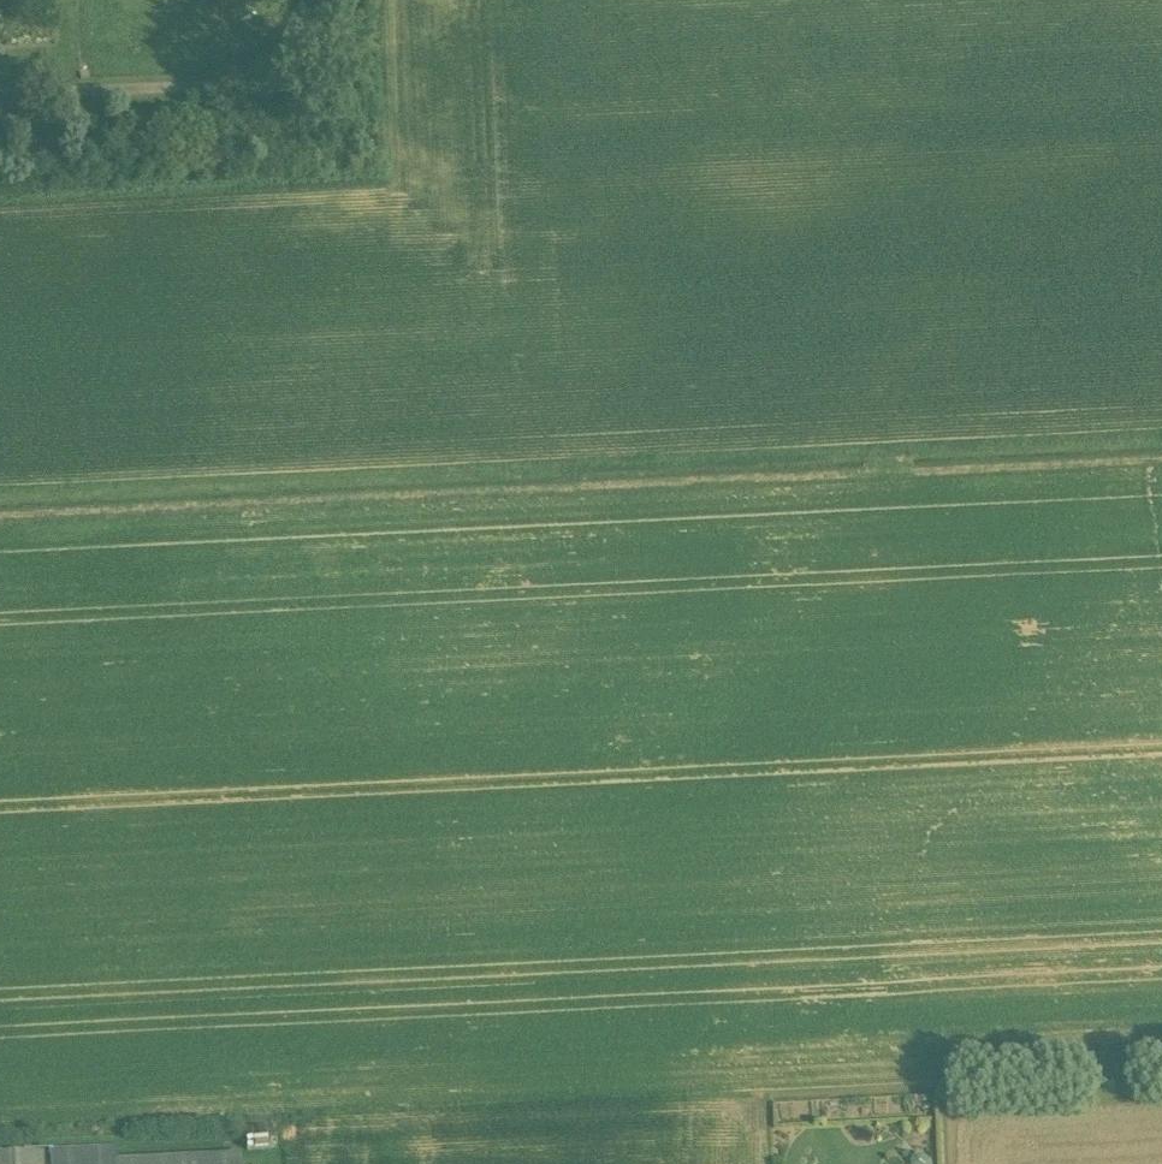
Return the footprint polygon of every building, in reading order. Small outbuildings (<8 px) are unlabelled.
[(116,1145),(51,1149),(52,1163),(118,1163),(116,1145)] [(43,1153),(0,1155),(0,1163),(44,1163),(43,1153)]
